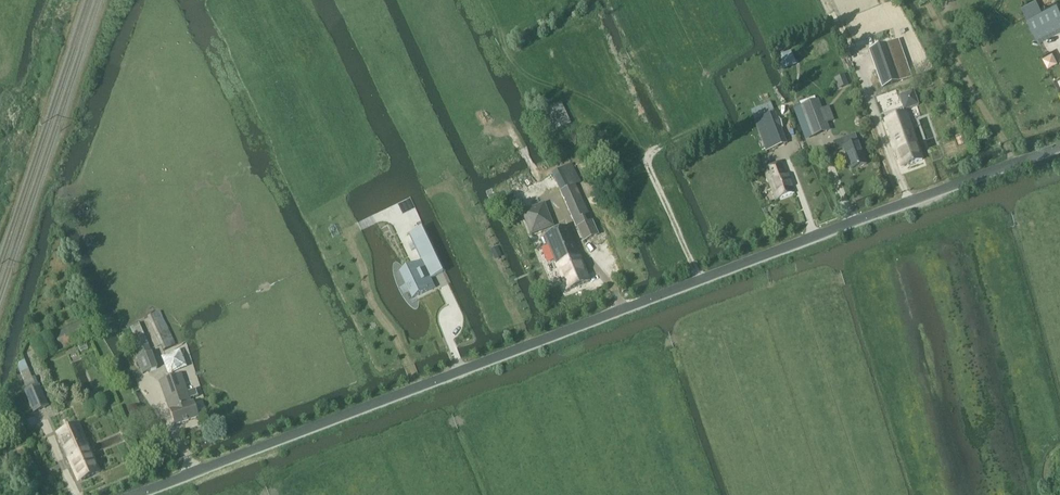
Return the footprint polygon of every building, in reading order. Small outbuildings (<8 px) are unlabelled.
[(1038,0),(1031,0),(1021,5),(1039,40),(1059,30),(1059,6),(1057,1),(1042,8),(1038,0)] [(880,52),(867,57),(865,58),(878,94),(894,88),(880,52)] [(913,91),(898,97),(903,111),(918,106),(913,91)] [(818,101),(799,107),(811,138),(829,131),(818,101)] [(571,125),(562,104),(549,110),(557,130),(569,125),(571,125)] [(754,123),(774,116),(771,105),(750,112),(754,123)] [(905,115),(885,122),(901,168),(921,160),(905,115)] [(774,116),(753,124),(764,155),(786,147),(774,116)] [(842,149),(850,171),(866,165),(857,143),(854,136),(833,144),(836,151),(842,149)] [(782,163),(763,170),(776,201),(794,194),(782,163)] [(562,170),(558,172),(552,175),(558,187),(568,182),(562,170)] [(574,187),(563,192),(561,193),(583,242),(597,236),(591,223),(591,224),(590,221),(583,205),(582,206),(574,187)] [(423,228),(408,235),(430,279),(444,272),(423,228)] [(567,228),(544,237),(566,292),(589,282),(567,228)] [(421,262),(399,273),(411,299),(434,288),(421,262)] [(160,314),(145,321),(156,347),(171,340),(160,314)] [(89,337),(82,322),(53,335),(60,350),(89,337)] [(129,342),(136,358),(150,352),(139,324),(131,328),(136,339),(129,342)] [(157,370),(150,352),(136,358),(143,376),(157,370)] [(181,375),(159,382),(174,426),(198,418),(193,403),(191,403),(189,399),(197,396),(195,390),(187,392),(181,375)] [(33,414),(45,409),(36,388),(24,393),(33,414)] [(78,425),(56,434),(77,482),(99,473),(78,425)]
